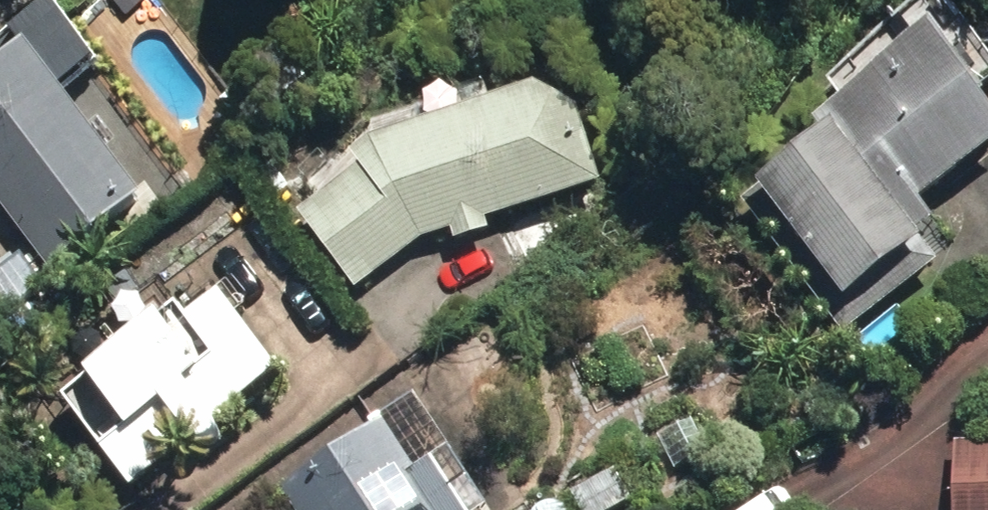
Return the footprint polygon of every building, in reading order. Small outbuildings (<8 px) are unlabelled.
[(849,329),(945,255),(924,227),(938,217),(924,199),(987,150),(987,91),(941,26),(818,123),(827,135),(747,198),(849,329)] [(49,266),(146,192),(29,41),(0,63),(0,197),(49,266)] [(301,211),(358,288),(430,234),(453,227),(457,241),(492,231),(489,218),(607,183),(584,104),(542,78),(376,137),(352,155),(361,168),(301,211)] [(258,177),(276,198),(294,183),(276,161),(258,177)] [(64,389),(130,485),(189,440),(207,442),(217,433),(220,416),(282,368),(223,293),(191,318),(181,301),(64,389)] [(293,509),(486,509),(493,506),(422,399),(283,495),(293,509)] [(957,443),(959,509),(987,509),(987,443),(957,443)] [(582,509),(610,509),(631,498),(616,471),(573,494),(582,509)]
